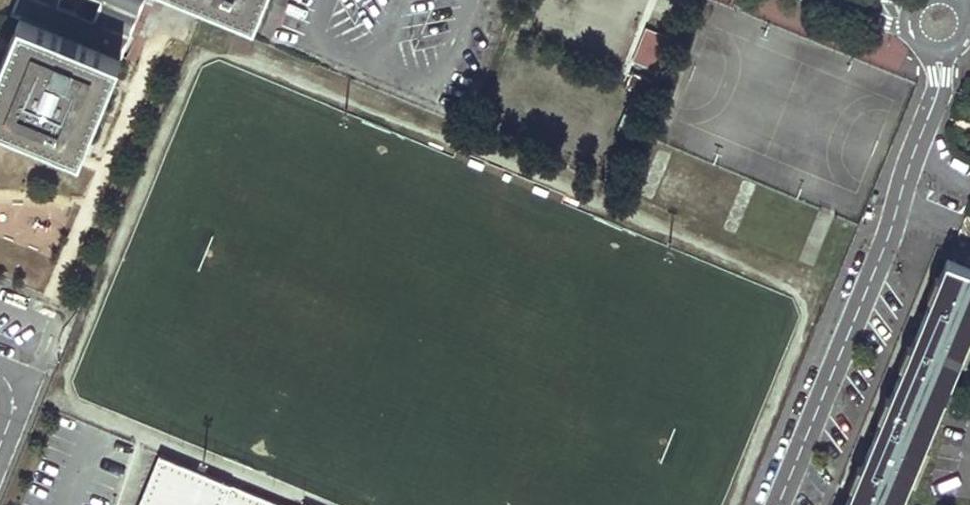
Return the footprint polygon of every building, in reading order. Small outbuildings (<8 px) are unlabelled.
[(11,13),(20,16),(120,57),(143,0),(96,0),(100,2),(92,21),(55,6),(57,0),(16,0),(11,13)] [(255,14),(261,0),(222,0),(255,14)] [(20,16),(1,62),(0,65),(0,120),(80,153),(120,57),(20,16)] [(644,25),(633,60),(660,68),(671,33),(644,25)] [(844,504),(898,504),(969,331),(969,269),(945,259),(844,504)] [(158,452),(136,504),(285,504),(158,452)]
